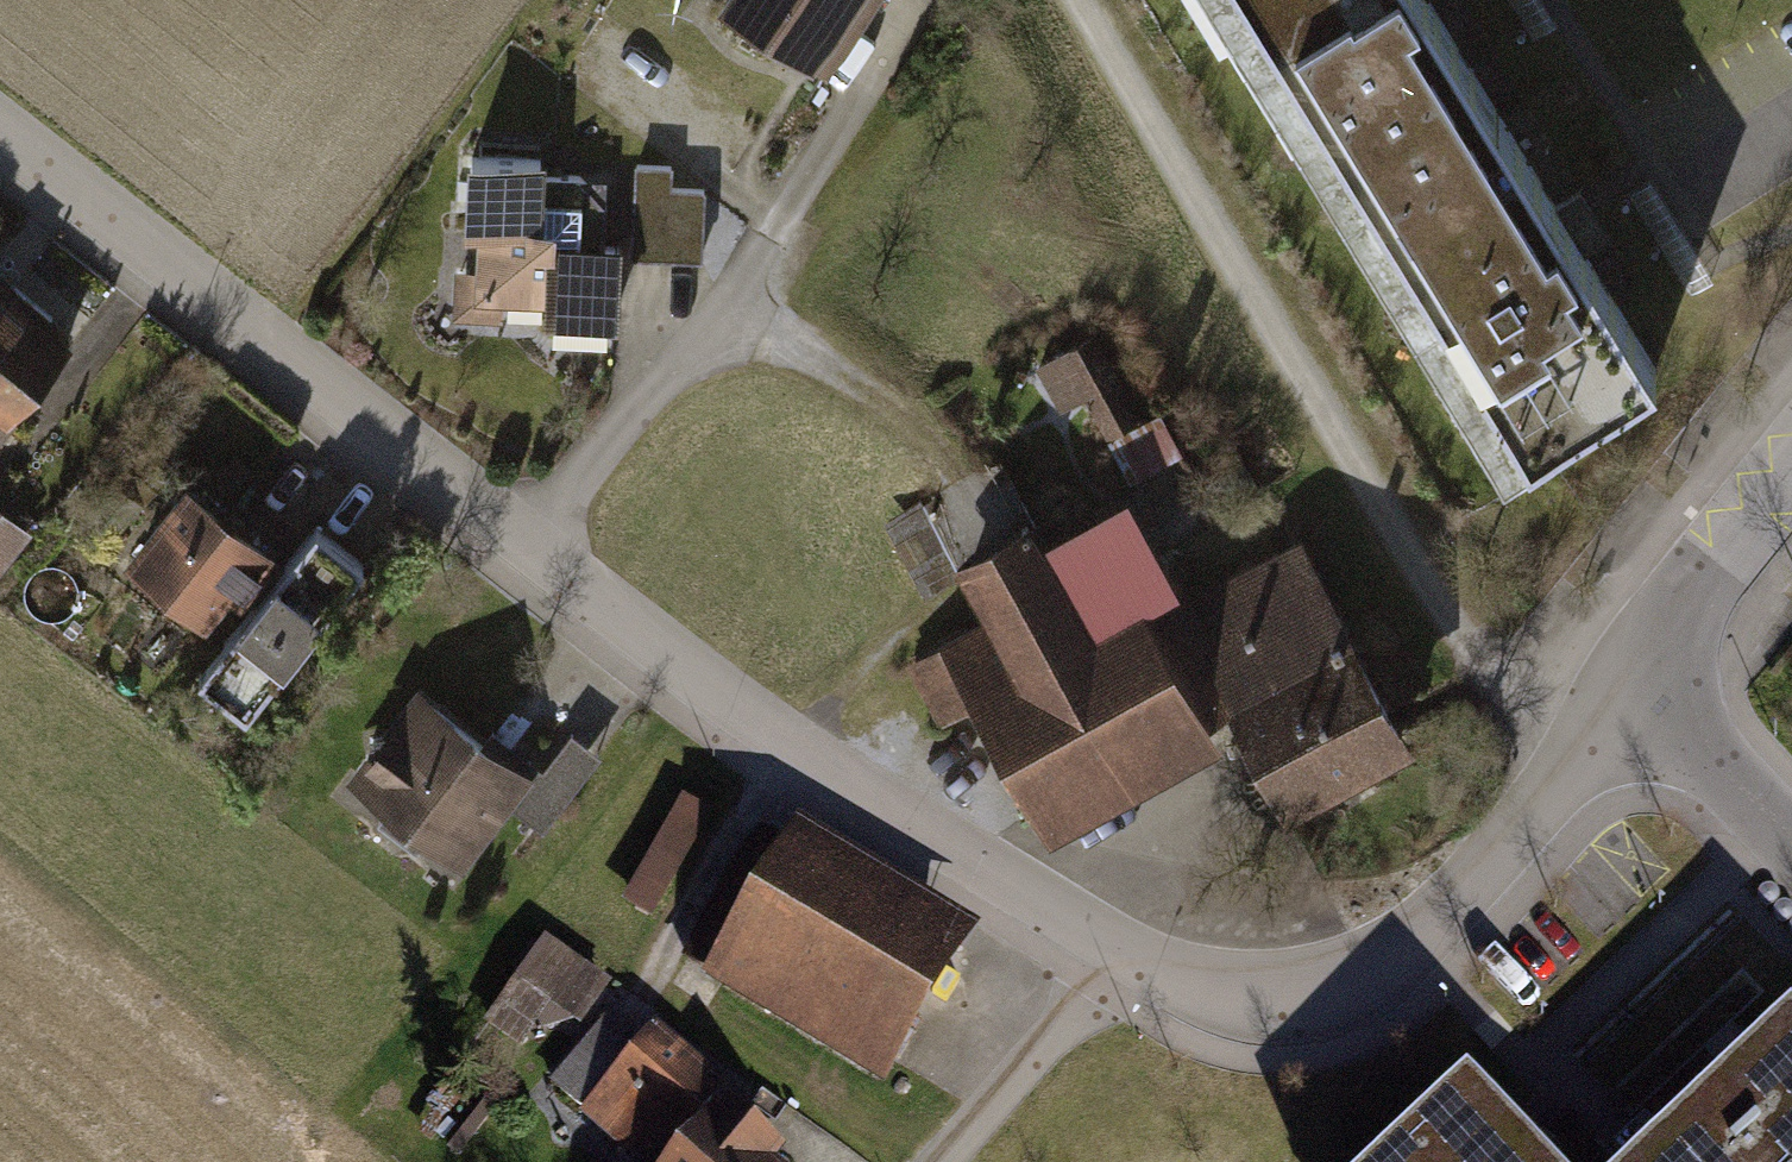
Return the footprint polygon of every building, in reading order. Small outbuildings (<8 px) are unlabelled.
[(729,3),(816,58),(852,0),(731,0),(729,3)] [(1427,0),(1252,0),(1368,186),(1495,108),(1427,0)] [(1658,369),(1495,108),(1368,186),(1531,448),(1658,369)] [(548,300),(548,321),(614,323),(617,248),(605,248),(606,210),(579,179),(544,178),(545,161),(471,159),(468,231),(483,231),(482,273),(461,273),(460,316),(499,317),(499,298),(548,300)] [(699,255),(700,187),(667,186),(668,164),(640,163),(638,254),(699,255)] [(36,303),(0,275),(0,351),(36,303)] [(72,433),(122,368),(36,303),(0,351),(0,378),(72,433)] [(1057,354),(1111,456),(1146,437),(1092,336),(1057,354)] [(285,572),(187,492),(129,563),(211,629),(248,584),(265,598),(285,572)] [(30,498),(0,537),(0,584),(1,585),(54,517),(30,498)] [(998,703),(1061,817),(1238,720),(1347,661),(1287,552),(1173,614),(1133,540),(1070,574),(1037,512),(967,551),(1004,619),(925,662),(959,724),(998,703)] [(265,598),(194,689),(241,725),(363,567),(316,532),(285,572),(265,598)] [(1396,752),(1347,661),(1238,720),(1286,810),(1396,752)] [(533,779),(427,696),(397,734),(370,741),(372,765),(354,788),(459,872),(533,779)] [(568,721),(525,806),(557,822),(600,737),(568,721)] [(714,818),(688,803),(627,904),(652,919),(714,818)] [(805,833),(718,977),(872,1070),(958,926),(805,833)] [(551,1083),(582,1109),(638,1045),(607,1018),(551,1083)] [(1791,1020),(1644,1157),(1639,1161),(1791,1161),(1791,1021),(1791,1020)] [(725,1083),(656,1023),(638,1045),(582,1109),(635,1156),(673,1113),(688,1125),(725,1083)] [(1515,1136),(1467,1084),(1383,1161),(1541,1161),(1515,1136)] [(675,1161),(768,1161),(784,1143),(728,1097),(675,1161)]
